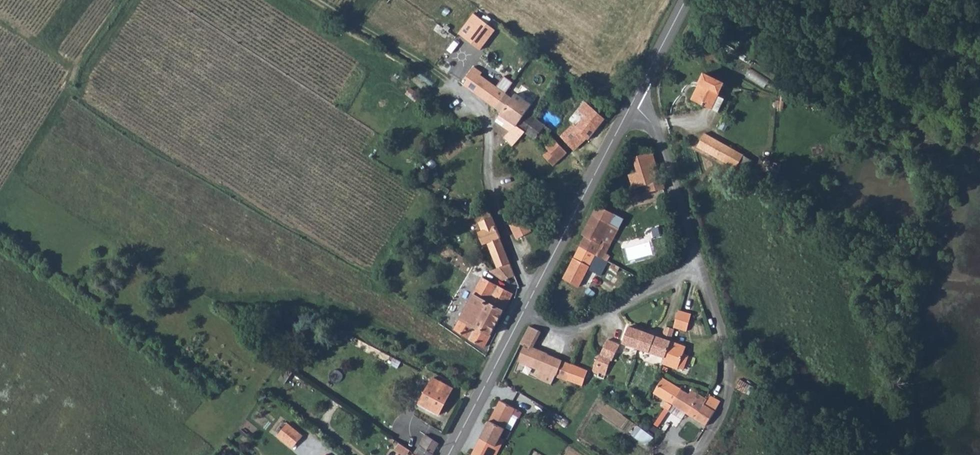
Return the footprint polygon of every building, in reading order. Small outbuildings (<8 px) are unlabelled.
[(482,18),(466,38),(483,51),(498,30),(482,18)] [(696,81),(700,83),(692,100),(717,111),(722,96),(715,93),(721,80),(700,71),(696,81)] [(465,86),(491,104),(500,91),(474,72),(465,86)] [(688,98),(692,100),(700,83),(696,81),(688,98)] [(491,104),(497,109),(507,96),(500,91),(491,104)] [(497,109),(496,111),(497,111),(512,124),(515,121),(522,110),(524,108),(527,103),(511,91),(507,96),(497,109)] [(581,106),(587,112),(591,108),(585,102),(581,106)] [(587,112),(581,106),(577,111),(580,114),(578,116),(581,119),(587,112)] [(587,112),(581,119),(573,128),(585,137),(588,140),(606,121),(591,108),(587,112)] [(522,110),(515,121),(524,129),(540,142),(550,130),(522,110)] [(512,124),(497,111),(492,119),(508,130),(512,124)] [(514,143),(524,129),(515,121),(512,124),(508,130),(503,136),(514,143)] [(562,137),(574,148),(585,137),(573,128),(572,126),(562,137)] [(742,154),(703,131),(696,144),(735,167),(742,154)] [(544,146),(548,150),(543,155),(552,165),(566,152),(553,138),(544,146)] [(649,192),(664,188),(659,173),(649,150),(632,155),(637,170),(627,173),(631,188),(646,183),(649,192)] [(610,249),(612,245),(604,241),(611,225),(617,215),(598,207),(594,216),(585,234),(580,244),(605,257),(610,249)] [(532,230),(520,211),(507,219),(518,238),(532,230)] [(496,267),(500,266),(509,262),(489,214),(475,220),(479,229),(474,231),(479,243),(484,241),(496,267)] [(646,227),(649,237),(651,237),(649,232),(656,229),(655,224),(646,227)] [(611,225),(604,241),(612,245),(620,230),(611,225)] [(587,265),(597,271),(605,257),(580,244),(562,278),(577,285),(587,265)] [(509,262),(500,266),(506,281),(515,277),(509,262)] [(470,339),(487,347),(515,294),(478,275),(470,290),(474,293),(456,326),(470,339)] [(672,332),(681,336),(691,310),(677,304),(666,327),(673,330),(672,332)] [(627,323),(620,340),(636,346),(642,330),(627,323)] [(539,370),(546,355),(547,353),(528,345),(537,330),(527,324),(518,341),(519,342),(516,361),(539,370)] [(636,346),(648,351),(658,355),(662,357),(669,340),(672,332),(673,330),(666,327),(660,325),(656,335),(642,330),(636,346)] [(603,337),(600,344),(590,368),(602,373),(607,361),(611,362),(618,347),(620,345),(603,337)] [(679,351),(682,346),(669,340),(662,357),(660,361),(660,362),(673,368),(674,366),(679,368),(685,354),(679,351)] [(546,355),(539,370),(536,376),(552,384),(555,377),(570,382),(577,367),(546,355)] [(400,361),(394,358),(390,364),(397,368),(400,361)] [(583,388),(589,372),(577,367),(570,382),(576,385),(583,388)] [(450,387),(430,377),(416,403),(436,414),(450,387)] [(740,377),(740,389),(747,394),(752,387),(740,377)] [(652,404),(660,408),(663,402),(669,405),(677,389),(656,378),(648,393),(656,397),(652,404)] [(302,389),(308,394),(318,384),(311,379),(302,389)] [(677,389),(669,405),(691,417),(699,402),(702,402),(704,397),(686,387),(683,392),(677,389)] [(704,397),(702,402),(713,408),(716,398),(707,393),(704,397)] [(497,398),(470,454),(471,454),(495,454),(503,439),(497,436),(513,406),(497,398)] [(699,402),(691,417),(705,424),(713,408),(702,402),(699,402)] [(301,433),(286,419),(275,432),(291,446),(301,433)] [(639,426),(632,435),(648,447),(655,438),(639,426)] [(425,436),(438,445),(440,442),(427,434),(425,436)] [(425,436),(414,453),(416,454),(435,454),(433,453),(438,445),(425,436)] [(406,448),(395,441),(391,447),(402,454),(406,448)]
